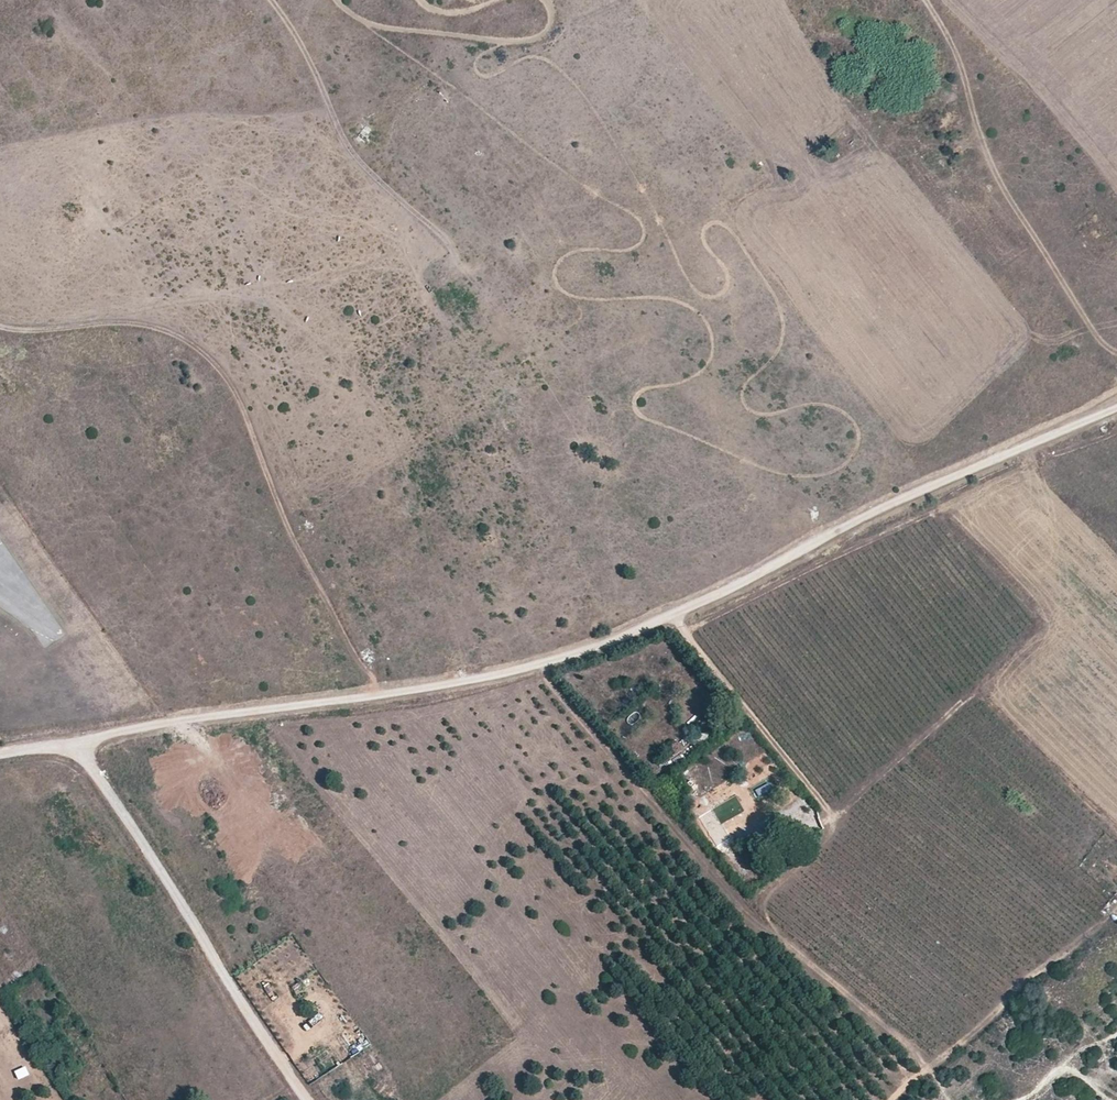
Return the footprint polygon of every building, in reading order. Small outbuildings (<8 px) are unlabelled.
[(689,727),(698,721),(694,714),(684,720),(689,727)] [(687,758),(682,751),(672,759),(678,766),(687,758)] [(748,788),(757,804),(781,791),(772,775),(748,788)] [(733,797),(712,809),(720,825),(742,813),(733,797)] [(311,1007),(301,1012),(308,1026),(318,1022),(311,1007)] [(25,1067),(14,1071),(18,1081),(29,1076),(25,1067)]
